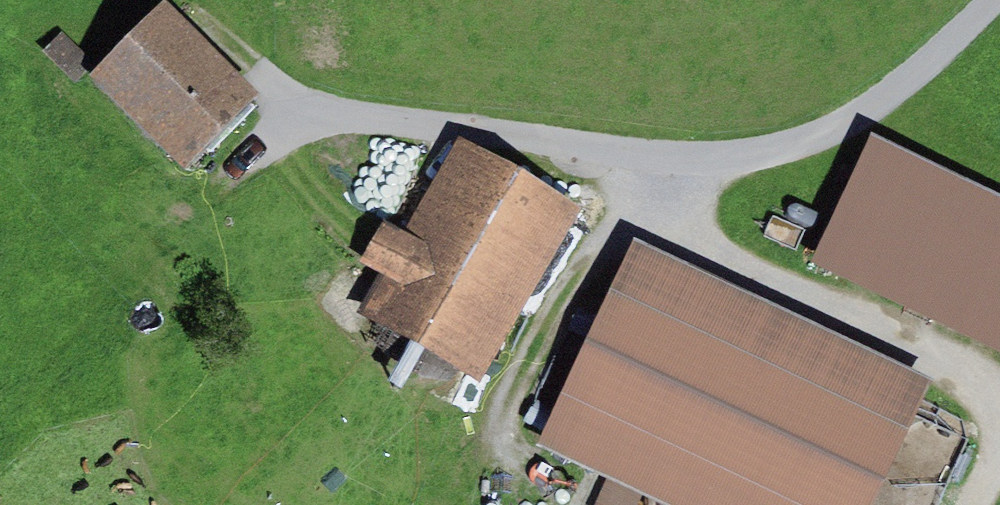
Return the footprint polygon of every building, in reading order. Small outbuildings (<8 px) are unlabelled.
[(262,92),(167,0),(164,0),(92,76),(189,168),(262,92)] [(61,33),(43,52),(75,83),(93,64),(61,33)] [(483,381),(584,208),(461,136),(405,231),(386,220),(362,262),(383,274),(361,310),(483,381)] [(871,136),(812,262),(999,350),(999,196),(871,136)] [(637,241),(542,444),(609,475),(595,504),(639,504),(643,496),(661,504),(875,504),(934,379),(637,241)]
